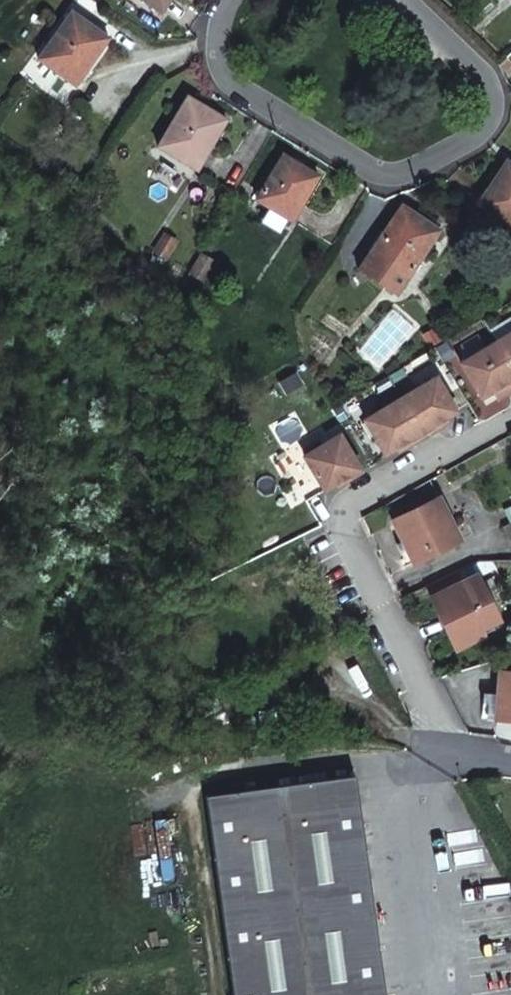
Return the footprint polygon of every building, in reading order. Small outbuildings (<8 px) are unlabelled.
[(163,13),(164,11),(162,10),(169,0),(144,0),(163,13)] [(88,69),(87,69),(108,39),(72,13),(39,58),(76,86),(77,84),(75,83),(85,69),(87,71),(88,69)] [(227,121),(189,97),(159,146),(198,170),(200,169),(197,167),(206,153),(208,155),(209,153),(208,152),(227,121)] [(319,176),(284,154),(257,199),(293,221),(294,220),(292,219),(301,205),(303,206),(304,204),(302,203),(319,176)] [(508,162),(489,188),(488,187),(487,189),(489,191),(479,204),(478,202),(477,204),(510,228),(510,164),(508,162)] [(408,278),(440,231),(403,206),(382,236),(381,235),(380,237),(382,238),(373,252),(371,251),(370,252),(408,278)] [(444,225),(420,209),(416,215),(440,231),(444,225)] [(165,259),(176,242),(166,235),(155,252),(165,259)] [(203,280),(214,263),(202,256),(192,274),(203,280)] [(496,342),(510,367),(510,333),(496,342)] [(461,363),(481,398),(493,391),(502,385),(508,394),(510,392),(510,367),(496,342),(461,363)] [(437,378),(400,399),(423,437),(437,428),(436,425),(446,419),(457,412),(437,378)] [(498,399),(508,394),(502,385),(493,391),(498,399)] [(423,437),(400,399),(365,421),(386,455),(407,442),(409,445),(423,437)] [(436,425),(437,428),(447,422),(446,419),(436,425)] [(340,435),(304,458),(325,492),(336,485),(346,479),(348,481),(362,473),(361,470),(340,435)] [(399,451),(409,445),(407,442),(397,448),(399,451)] [(362,473),(348,481),(348,482),(362,473)] [(346,479),(336,485),(338,488),(348,482),(348,481),(346,479)] [(414,564),(461,541),(439,498),(393,520),(403,541),(397,544),(400,551),(407,548),(414,564)] [(482,629),(501,620),(478,575),(431,598),(456,651),(485,636),(482,629)] [(510,721),(510,673),(501,672),(499,694),(492,694),(491,699),(485,698),(484,703),(489,704),(488,719),(510,721)] [(355,771),(206,791),(233,994),(386,994),(355,771)]
